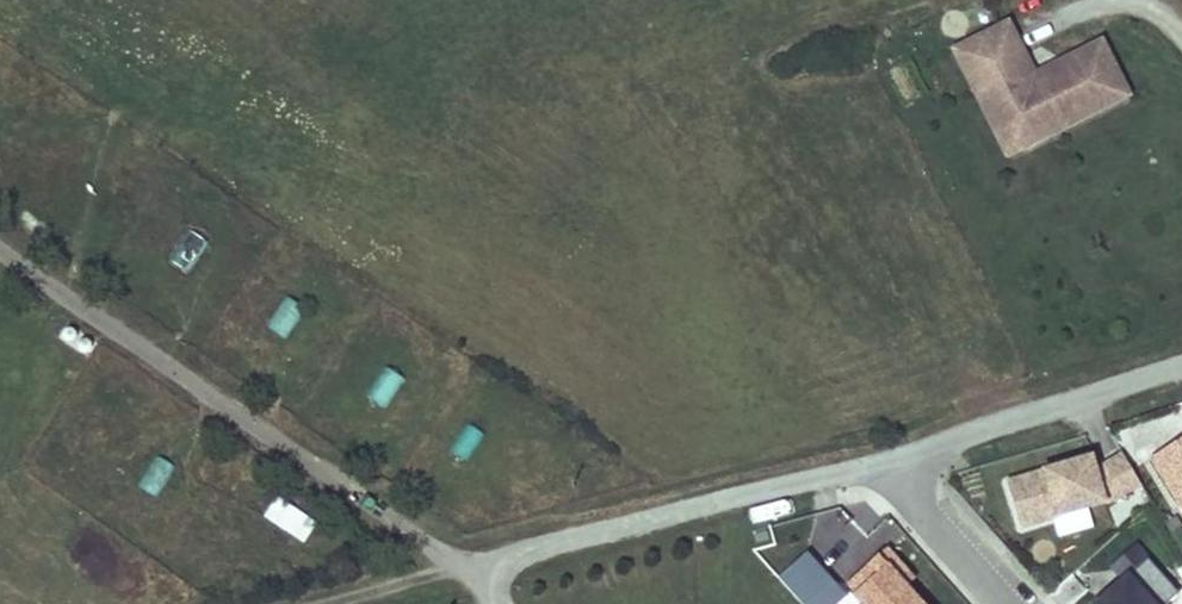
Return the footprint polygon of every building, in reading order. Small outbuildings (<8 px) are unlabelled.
[(1002,24),(950,50),(985,118),(1005,108),(1019,136),(1048,121),(1053,130),(1123,94),(1096,42),(1054,63),(1060,74),(1038,85),(1033,84),(1029,76),(1018,54),(1009,36),(1002,24)] [(1054,63),(1029,76),(1033,84),(1038,85),(1060,74),(1054,63)] [(1005,108),(985,118),(1003,155),(1053,130),(1048,121),(1019,136),(1005,108)] [(170,261),(190,274),(209,243),(190,230),(170,261)] [(266,328),(286,340),(306,309),(286,297),(266,328)] [(364,397),(385,410),(405,379),(385,366),(364,397)] [(1120,436),(1132,465),(1160,453),(1148,424),(1120,436)] [(1151,461),(1181,515),(1181,443),(1151,461)] [(1123,454),(1096,469),(1092,455),(1008,478),(1023,530),(1103,508),(1106,507),(1106,506),(1141,487),(1123,454)] [(307,543),(318,521),(276,500),(265,522),(307,543)] [(1096,602),(1098,603),(1177,603),(1181,600),(1181,597),(1147,557),(1137,546),(1111,568),(1121,580),(1096,602)] [(908,589),(917,581),(888,550),(848,587),(864,603),(922,603),(908,589)] [(781,575),(808,603),(836,603),(847,595),(808,551),(781,575)]
